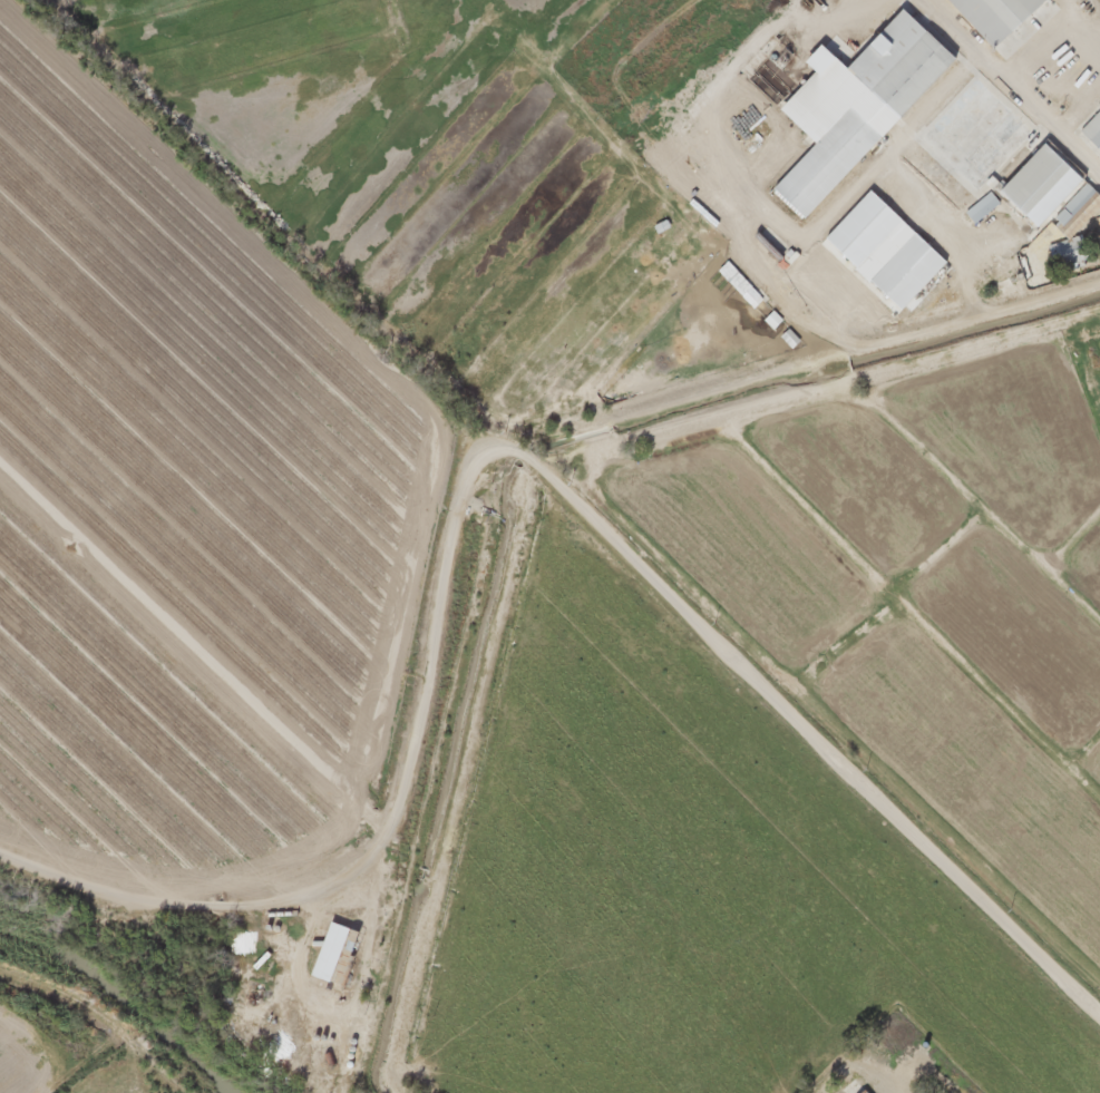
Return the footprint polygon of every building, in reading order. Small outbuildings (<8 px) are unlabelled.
[(988,52),(1043,0),(939,0),(988,52)] [(896,11),(840,72),(893,122),(949,61),(896,11)] [(1028,137),(970,81),(912,141),(970,197),(1028,137)] [(799,221),(877,137),(845,108),(767,191),(799,221)] [(1099,159),(1099,113),(1097,110),(1074,134),(1099,160),(1099,159)] [(1077,183),(1038,146),(993,193),(1031,230),(1077,183)] [(819,240),(850,270),(896,223),(865,193),(819,240)] [(968,223),(992,205),(984,195),(961,213),(968,223)] [(895,313),(940,265),(908,235),(864,283),(895,313)] [(305,978),(324,985),(344,931),(325,924),(305,978)] [(250,934),(229,934),(229,955),(250,955),(250,934)]
